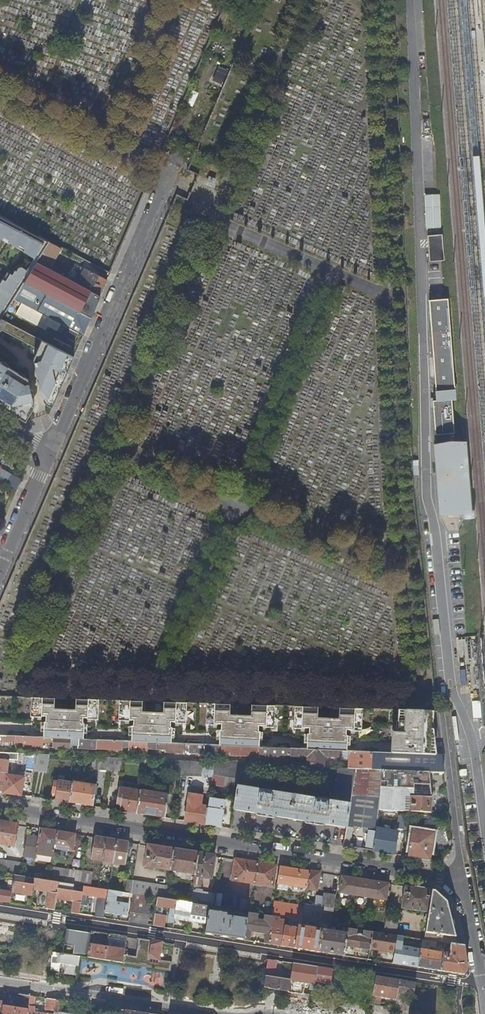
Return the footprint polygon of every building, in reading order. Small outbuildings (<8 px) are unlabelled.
[(227,71),(217,67),(211,81),(221,85),(227,71)] [(199,93),(191,90),(185,104),(192,107),(199,93)] [(204,163),(192,158),(189,164),(202,169),(204,163)] [(215,179),(209,176),(207,183),(213,186),(215,179)] [(0,215),(0,241),(36,263),(37,262),(50,242),(0,215)] [(444,236),(428,237),(430,263),(446,262),(444,236)] [(49,268),(62,248),(50,242),(49,244),(37,262),(49,268)] [(25,282),(91,318),(101,296),(75,282),(49,268),(37,262),(36,263),(25,282)] [(83,266),(75,282),(101,296),(107,280),(83,266)] [(25,282),(7,271),(0,283),(0,322),(2,319),(11,305),(25,282)] [(91,318),(25,282),(14,299),(79,334),(83,336),(91,318)] [(11,305),(19,310),(58,331),(54,339),(71,348),(79,334),(14,299),(11,305)] [(449,301),(431,303),(438,401),(435,401),(437,434),(455,433),(452,400),(458,399),(449,301)] [(2,319),(0,322),(0,329),(38,349),(34,358),(44,399),(45,402),(48,404),(53,406),(74,357),(2,319)] [(26,421),(34,408),(35,406),(28,378),(0,361),(0,405),(26,421)] [(471,442),(436,445),(441,513),(476,510),(471,442)] [(21,478),(7,471),(2,480),(16,488),(21,478)] [(17,699),(17,708),(39,709),(39,699),(17,699)] [(58,712),(114,714),(127,714),(126,742),(129,742),(183,745),(259,748),(308,750),(343,752),(347,752),(349,752),(350,739),(321,738),(321,739),(150,731),(151,718),(325,724),(325,723),(341,723),(345,719),(346,709),(326,708),(326,711),(139,706),(139,703),(39,699),(39,709),(38,732),(49,729),(50,711),(58,711),(58,712)] [(16,731),(38,732),(39,709),(17,708),(16,731)] [(114,730),(114,742),(123,742),(126,742),(127,714),(114,714),(114,730)] [(353,729),(353,752),(356,752),(365,753),(372,753),(442,756),(441,744),(436,740),(436,724),(378,722),(361,722),(361,729),(353,729)] [(60,733),(60,739),(71,740),(80,740),(114,742),(114,730),(68,728),(68,730),(62,730),(60,733)] [(308,767),(324,768),(325,757),(341,757),(341,758),(347,758),(347,752),(343,752),(308,750),(259,748),(183,745),(129,742),(126,742),(123,742),(114,742),(80,740),(71,740),(60,739),(0,736),(0,746),(3,746),(3,743),(10,743),(17,743),(17,744),(24,744),(24,747),(44,748),(44,743),(54,743),(53,748),(71,749),(71,746),(79,747),(79,749),(122,751),(123,748),(129,748),(132,751),(147,752),(147,749),(150,750),(166,751),(168,753),(181,753),(183,751),(189,751),(191,754),(220,755),(222,753),(231,753),(232,755),(248,756),(251,754),(259,755),(263,757),(276,757),(280,755),(305,757),(308,755),(308,767)] [(350,752),(349,769),(356,769),(357,769),(371,770),(372,764),(370,764),(370,761),(365,761),(365,756),(365,753),(356,752),(353,752),(350,752)] [(17,754),(0,753),(0,767),(6,767),(8,758),(17,759),(17,754)] [(371,770),(381,770),(397,771),(404,771),(408,771),(425,772),(428,772),(444,773),(442,756),(372,753),(372,756),(372,764),(371,770)] [(47,773),(49,755),(37,755),(35,771),(47,773)] [(96,770),(108,771),(110,758),(98,757),(96,770)] [(121,771),(123,759),(110,758),(108,771),(121,771)] [(143,773),(180,774),(183,761),(145,760),(143,773)] [(203,777),(205,762),(183,761),(180,774),(180,776),(203,777)] [(213,775),(238,779),(241,764),(215,763),(213,775)] [(250,766),(242,765),(239,780),(248,781),(250,766)] [(264,815),(347,827),(349,818),(352,798),(357,769),(356,769),(349,769),(339,768),(333,803),(327,802),(327,797),(318,796),(317,800),(270,793),(271,789),(269,788),(267,800),(264,815)] [(380,799),(381,770),(371,770),(357,769),(352,798),(349,818),(377,819),(379,809),(379,808),(380,799)] [(395,810),(397,771),(381,770),(380,799),(379,808),(379,809),(395,810)] [(397,771),(395,810),(406,811),(407,796),(408,771),(404,771),(397,771)] [(408,771),(407,796),(411,796),(410,811),(430,812),(431,798),(428,772),(425,772),(408,771)] [(5,774),(3,792),(20,795),(23,777),(5,774)] [(58,781),(55,801),(70,803),(73,784),(58,781)] [(97,786),(73,782),(73,784),(70,803),(94,807),(97,786)] [(261,791),(237,788),(234,810),(264,815),(267,800),(269,788),(261,787),(261,791)] [(121,801),(119,811),(137,813),(140,791),(119,788),(117,800),(121,801)] [(169,796),(140,791),(137,813),(165,818),(169,796)] [(189,793),(185,821),(205,824),(209,801),(202,800),(202,796),(189,793)] [(212,801),(209,800),(209,801),(205,824),(221,827),(224,809),(211,807),(212,801)] [(17,825),(0,822),(0,844),(14,846),(17,825)] [(36,854),(53,857),(55,849),(57,831),(40,828),(38,840),(27,839),(24,856),(36,858),(36,854)] [(398,831),(376,828),(372,850),(394,854),(398,831)] [(353,830),(347,829),(344,846),(350,847),(353,830)] [(412,829),(408,856),(430,860),(434,833),(412,829)] [(73,852),(76,834),(57,831),(55,849),(73,852)] [(91,860),(102,861),(113,863),(117,840),(106,839),(95,837),(91,860)] [(113,863),(120,865),(126,865),(129,842),(117,840),(113,863)] [(144,866),(170,870),(173,849),(148,845),(144,866)] [(191,873),(195,874),(198,853),(173,849),(170,870),(187,872),(185,880),(190,880),(191,873)] [(211,878),(215,856),(198,853),(195,874),(195,875),(211,878)] [(232,879),(255,883),(258,863),(235,859),(232,879)] [(0,860),(0,873),(15,875),(21,876),(23,863),(0,860)] [(273,885),(276,866),(258,863),(255,883),(273,885)] [(277,884),(307,889),(310,871),(280,866),(277,884)] [(83,872),(52,867),(49,881),(59,882),(67,883),(70,884),(79,885),(80,886),(82,873),(83,872)] [(318,890),(320,873),(310,871),(307,889),(318,890)] [(10,903),(12,892),(15,875),(0,873),(0,901),(10,903)] [(92,875),(82,873),(80,886),(84,886),(90,887),(92,875)] [(12,892),(32,895),(34,884),(29,884),(30,878),(21,876),(15,875),(12,892)] [(339,892),(356,895),(358,879),(342,876),(339,892)] [(42,892),(40,908),(54,910),(56,899),(59,882),(49,881),(35,878),(34,884),(32,895),(31,902),(34,903),(36,891),(42,892)] [(356,895),(371,898),(373,881),(358,879),(356,895)] [(127,880),(125,892),(131,893),(133,881),(127,880)] [(168,886),(133,881),(131,893),(133,894),(138,894),(142,895),(157,898),(166,899),(168,886)] [(386,900),(389,884),(373,881),(371,898),(386,900)] [(74,902),(72,913),(79,914),(80,912),(84,886),(80,886),(79,885),(78,892),(66,890),(67,883),(59,882),(56,899),(74,902)] [(78,892),(79,885),(70,884),(67,883),(66,890),(78,892)] [(98,905),(96,917),(104,918),(105,913),(108,890),(90,887),(84,886),(80,912),(86,913),(89,895),(103,898),(102,905),(98,905)] [(428,922),(426,940),(437,942),(445,943),(457,945),(457,944),(455,937),(447,902),(435,891),(406,886),(402,907),(430,912),(430,914),(428,914),(428,917),(426,917),(425,921),(428,922)] [(129,896),(132,897),(133,894),(131,893),(125,892),(121,892),(108,890),(105,913),(126,916),(128,904),(128,901),(119,900),(119,902),(116,902),(117,896),(127,898),(129,896)] [(215,894),(192,890),(190,903),(192,903),(209,906),(213,906),(215,894)] [(322,907),(305,904),(304,907),(302,921),(323,924),(328,925),(331,925),(336,895),(325,893),(322,907)] [(137,903),(138,894),(133,894),(132,897),(128,922),(149,925),(152,902),(145,901),(145,904),(137,903)] [(169,921),(174,921),(175,914),(177,901),(166,899),(157,898),(157,901),(156,906),(171,908),(170,914),(169,921)] [(175,914),(190,916),(190,914),(192,903),(190,903),(177,901),(175,914)] [(288,904),(274,902),(272,916),(274,916),(285,918),(288,904)] [(190,914),(207,917),(208,912),(209,906),(192,903),(190,914)] [(290,905),(288,918),(297,920),(299,920),(302,921),(304,907),(290,905)] [(219,914),(208,912),(207,917),(205,934),(244,940),(248,918),(221,914),(221,912),(219,912),(219,914)] [(266,934),(265,943),(270,944),(274,916),(272,916),(265,915),(265,920),(258,919),(259,914),(249,912),(248,918),(244,940),(250,941),(251,932),(266,934)] [(167,915),(155,914),(153,926),(165,928),(167,915)] [(399,916),(387,915),(384,933),(396,935),(399,916)] [(270,944),(282,946),(285,925),(286,918),(285,918),(274,916),(270,944)] [(12,949),(15,919),(0,918),(0,948),(12,949)] [(301,925),(302,921),(299,920),(298,927),(295,948),(319,952),(322,929),(301,925)] [(301,925),(322,929),(323,924),(302,921),(301,925)] [(291,926),(285,925),(282,946),(295,948),(298,927),(294,927),(295,922),(292,922),(291,926)] [(327,929),(328,925),(323,924),(322,929),(319,952),(344,956),(345,950),(349,928),(344,927),(344,932),(327,929)] [(356,948),(370,950),(370,948),(373,932),(365,930),(364,930),(363,936),(362,936),(362,935),(360,933),(358,934),(358,935),(356,935),(357,929),(349,928),(345,950),(355,951),(356,948)] [(82,932),(69,930),(67,930),(63,954),(78,956),(82,932)] [(82,932),(78,956),(80,957),(88,958),(90,944),(92,933),(82,932)] [(370,948),(395,952),(396,945),(398,935),(396,935),(384,933),(373,932),(370,948)] [(115,938),(116,935),(110,934),(107,947),(105,961),(114,962),(116,949),(112,948),(113,938),(115,938)] [(122,950),(116,949),(114,962),(123,963),(127,937),(124,936),(122,950)] [(174,944),(147,939),(127,937),(123,963),(170,970),(174,944)] [(436,948),(437,942),(426,940),(423,939),(422,942),(421,949),(418,967),(441,971),(444,950),(441,949),(440,952),(429,950),(429,947),(436,948)] [(464,945),(457,944),(457,945),(445,943),(444,950),(441,971),(465,975),(467,971),(464,945)] [(107,947),(90,944),(88,958),(105,961),(107,947)] [(400,945),(396,945),(395,952),(393,964),(418,967),(421,949),(400,945)] [(76,966),(79,966),(80,957),(78,956),(63,954),(53,953),(52,961),(60,962),(60,963),(66,964),(65,974),(75,975),(76,966)] [(274,973),(276,960),(268,959),(268,963),(264,987),(276,989),(289,991),(291,977),(288,977),(288,979),(272,977),(273,973),(274,973)] [(312,987),(315,988),(316,982),(318,967),(293,963),(292,973),(291,977),(289,991),(297,993),(303,994),(305,983),(313,984),(312,987)] [(330,984),(333,969),(318,967),(316,982),(330,984)] [(382,997),(397,1000),(398,993),(400,980),(377,976),(376,982),(373,999),(372,1004),(380,1006),(382,997)] [(356,997),(373,999),(376,982),(359,980),(356,997)] [(405,1001),(397,1000),(396,1005),(396,1008),(411,1010),(416,982),(400,980),(398,993),(406,994),(405,1001)] [(3,1007),(1,1013),(27,1013),(30,996),(19,994),(18,1001),(22,1005),(21,1009),(3,1007)] [(34,997),(30,996),(27,1013),(49,1013),(31,1011),(34,997)] [(46,1010),(55,1011),(56,1000),(47,999),(46,1010)] [(60,1001),(56,1000),(55,1011),(54,1013),(68,1013),(58,1013),(60,1001)]
